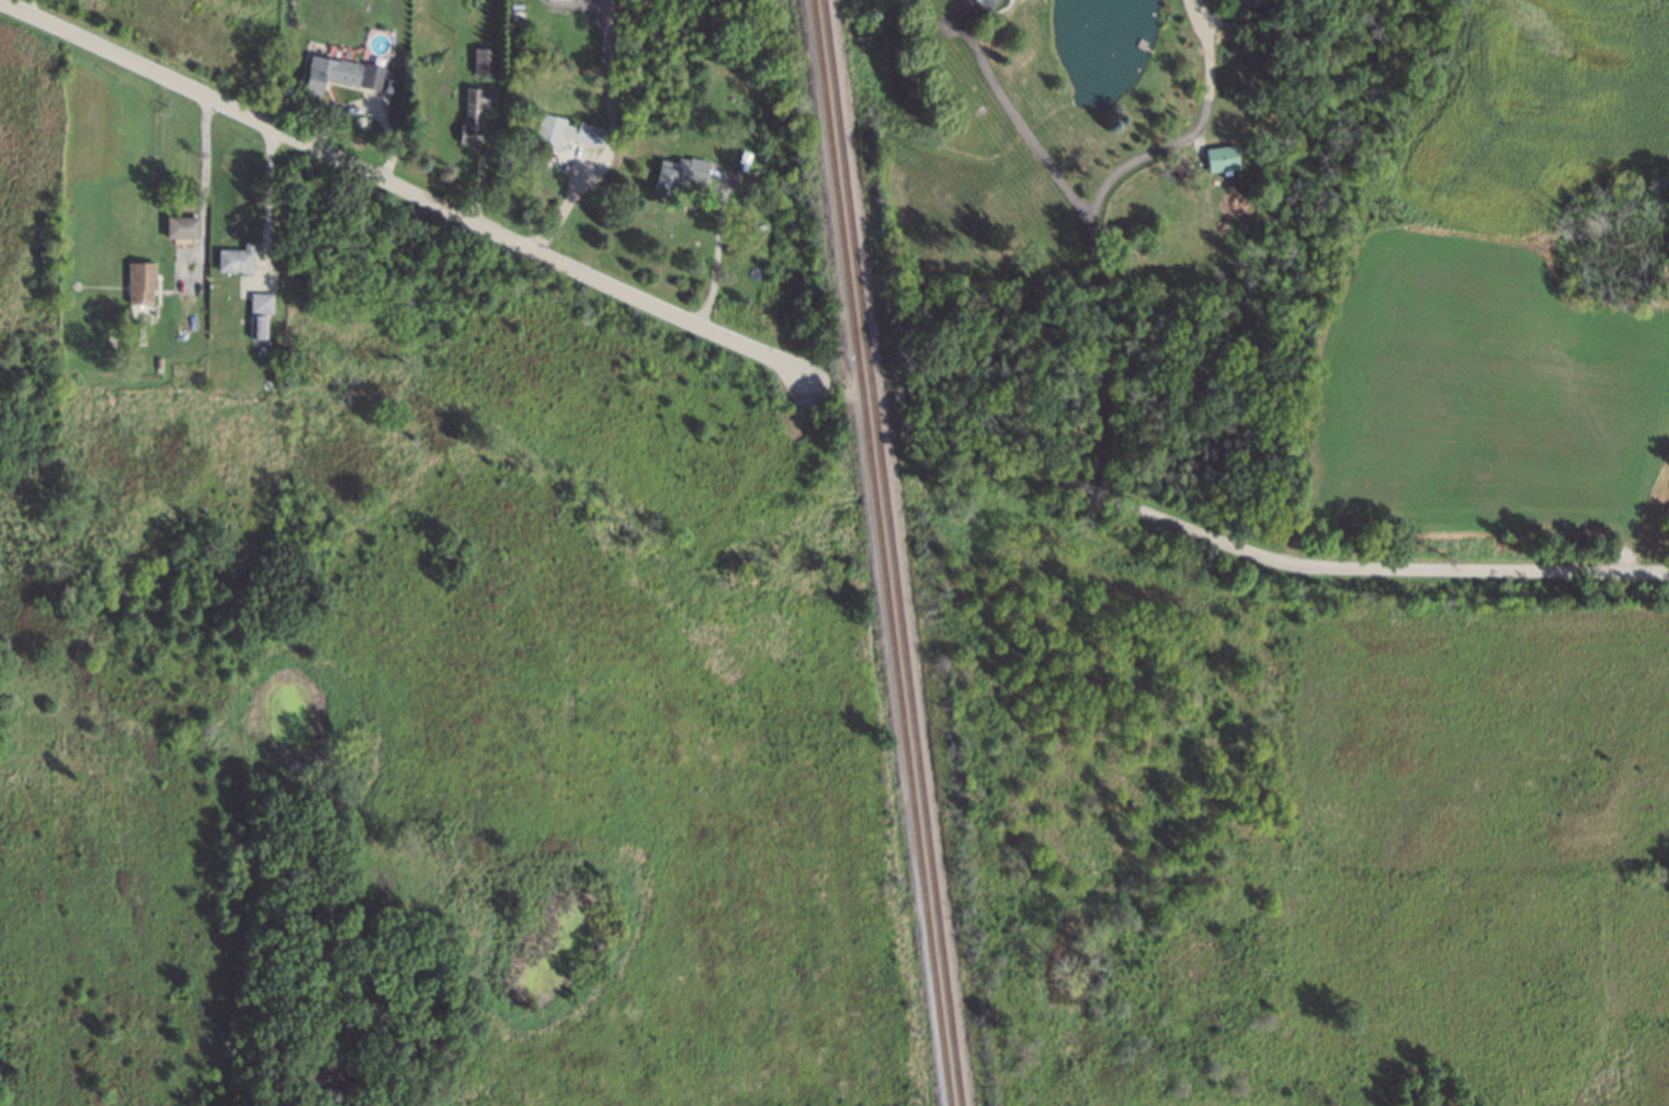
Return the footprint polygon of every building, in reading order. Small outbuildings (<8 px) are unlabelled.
[(991,15),(975,0),(1005,0),(991,15)] [(498,47),(474,48),(475,75),(498,74),(498,47)] [(382,90),(386,66),(364,62),(364,64),(311,54),(304,94),(320,97),(323,80),(382,90)] [(463,144),(482,144),(483,107),(494,108),(495,89),(464,88),(463,144)] [(561,138),(601,148),(606,128),(578,121),(577,127),(566,124),(567,119),(540,112),(533,143),(559,150),(561,138)] [(1207,150),(1210,174),(1241,169),(1238,146),(1207,150)] [(659,159),(652,192),(669,196),(672,180),(702,187),(708,162),(677,155),(675,163),(659,159)] [(167,238),(199,238),(200,217),(167,216),(167,238)] [(219,249),(219,271),(255,272),(255,243),(245,242),(245,249),(219,249)] [(129,263),(157,263),(158,291),(154,291),(154,304),(129,304),(129,263)] [(251,314),(273,314),(274,293),(251,293),(251,314)] [(268,339),(268,316),(251,315),(251,338),(268,339)]
